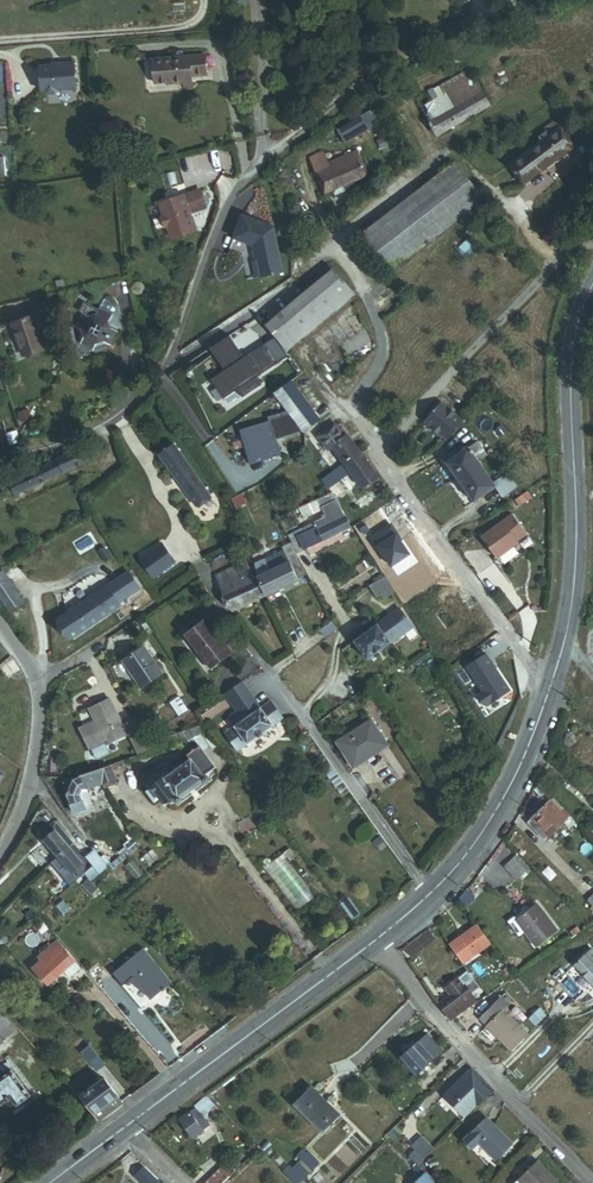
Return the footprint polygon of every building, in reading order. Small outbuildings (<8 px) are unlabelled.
[(194,77),(210,75),(208,57),(155,62),(158,83),(167,82),(168,86),(185,85),(185,89),(196,88),(194,77)] [(144,77),(153,77),(153,58),(144,58),(144,77)] [(80,89),(80,62),(67,63),(67,64),(44,65),(45,90),(49,90),(52,93),(60,93),(64,90),(80,89)] [(420,106),(428,119),(476,85),(468,73),(420,106)] [(428,119),(439,135),(487,100),(476,85),(428,119)] [(306,107),(308,104),(306,100),(301,97),(297,98),(295,104),(297,109),(301,110),(306,107)] [(362,122),(356,112),(335,124),(341,134),(362,122)] [(518,167),(532,184),(584,142),(569,124),(518,167)] [(333,193),(369,172),(358,149),(331,163),(324,150),(313,156),(333,193)] [(361,239),(390,274),(483,196),(454,161),(361,239)] [(206,206),(201,189),(161,201),(164,212),(162,215),(165,223),(168,225),(171,236),(194,229),(189,211),(206,206)] [(286,271),(275,227),(244,216),(237,239),(256,245),(259,261),(255,262),(260,278),(286,271)] [(292,314),(303,329),(353,288),(340,272),(292,314)] [(164,319),(173,316),(171,306),(162,308),(164,319)] [(84,330),(77,339),(91,348),(97,339),(105,344),(122,319),(114,313),(111,318),(97,309),(92,318),(84,312),(75,324),(84,330)] [(20,354),(45,347),(36,314),(11,321),(20,354)] [(277,326),(288,342),(303,329),(292,314),(277,326)] [(216,355),(235,342),(231,336),(211,349),(216,355)] [(258,377),(279,363),(266,344),(245,358),(235,342),(216,355),(226,371),(212,379),(225,399),(238,390),(243,397),(263,385),(258,377)] [(299,435),(321,420),(298,383),(274,397),(299,435)] [(426,421),(450,440),(464,422),(462,421),(465,417),(460,413),(457,417),(440,403),(426,421)] [(362,486),(379,476),(349,433),(345,435),(337,424),(334,427),(332,425),(319,434),(329,448),(332,445),(349,468),(358,482),(362,486)] [(277,459),(268,426),(243,433),(252,466),(277,459)] [(192,506),(207,497),(173,441),(157,451),(192,506)] [(506,471),(490,482),(478,463),(487,456),(479,444),(470,451),(468,449),(459,454),(455,448),(446,454),(450,460),(447,463),(473,503),(495,489),(501,498),(517,488),(506,471)] [(20,499),(98,461),(92,448),(30,478),(29,476),(13,484),(20,499)] [(352,487),(358,482),(349,468),(342,472),(352,487)] [(337,498),(352,487),(342,472),(327,483),(332,492),(337,498)] [(354,525),(332,492),(299,507),(306,522),(313,519),(315,522),(289,535),(296,549),(298,553),(354,525)] [(480,536),(496,559),(529,537),(514,513),(480,536)] [(409,553),(389,523),(370,535),(390,566),(409,553)] [(175,562),(163,544),(141,558),(153,576),(175,562)] [(231,612),(310,575),(298,553),(296,549),(265,564),(268,569),(252,576),(247,563),(215,578),(231,612)] [(0,574),(0,602),(1,604),(17,594),(3,572),(0,574)] [(395,592),(385,576),(370,585),(377,597),(382,594),(384,598),(395,592)] [(70,622),(80,636),(146,594),(137,579),(70,622)] [(392,644),(413,630),(398,607),(378,621),(392,644)] [(214,665),(234,651),(209,619),(189,633),(214,665)] [(352,639),(366,661),(392,644),(378,621),(352,639)] [(321,634),(328,644),(342,634),(337,623),(321,634)] [(137,683),(164,665),(147,639),(119,657),(137,683)] [(511,690),(486,654),(467,667),(483,691),(479,694),(480,702),(487,706),(511,690)] [(237,754),(286,718),(274,700),(264,708),(245,682),(226,695),(240,714),(229,722),(233,728),(234,730),(238,736),(229,743),(237,754)] [(240,714),(226,695),(223,697),(234,713),(227,718),(229,722),(240,714)] [(121,733),(118,725),(106,696),(86,704),(90,717),(75,724),(83,744),(100,737),(101,741),(121,733)] [(207,713),(210,722),(230,709),(224,700),(207,713)] [(354,766),(387,742),(371,719),(337,741),(354,766)] [(130,757),(144,753),(131,720),(118,725),(121,733),(130,757)] [(224,736),(229,743),(238,736),(234,730),(224,736)] [(88,756),(104,750),(101,741),(100,737),(83,744),(88,756)] [(178,804),(207,782),(204,779),(216,770),(201,751),(190,759),(194,763),(172,780),(170,778),(148,796),(157,807),(164,801),(169,806),(175,801),(178,804)] [(101,781),(115,778),(111,762),(78,769),(64,785),(69,807),(82,804),(79,792),(83,784),(101,781)] [(533,813),(537,809),(533,804),(529,808),(533,813)] [(517,839),(535,860),(561,836),(542,815),(517,839)] [(65,864),(83,847),(64,823),(50,834),(56,841),(50,846),(65,864)] [(94,878),(102,871),(92,858),(83,847),(65,864),(75,876),(67,882),(77,893),(94,878)] [(94,878),(102,886),(118,873),(100,851),(92,858),(102,871),(94,878)] [(503,866),(516,880),(529,869),(516,854),(503,866)] [(313,898),(283,859),(267,871),(296,910),(313,898)] [(75,876),(65,864),(57,871),(67,882),(75,876)] [(541,948),(562,935),(543,905),(522,919),(541,948)] [(463,959),(481,946),(469,928),(451,941),(463,959)] [(404,949),(413,958),(436,939),(427,929),(404,949)] [(54,971),(70,959),(58,944),(42,957),(54,971)] [(150,999),(170,982),(143,949),(114,972),(124,985),(133,977),(150,999)] [(577,963),(592,982),(592,950),(577,963)] [(54,971),(42,957),(32,965),(47,984),(61,973),(65,980),(78,970),(70,959),(54,971)] [(494,985),(504,978),(494,963),(484,969),(494,985)] [(450,1018),(474,1001),(470,995),(477,990),(465,973),(445,987),(450,994),(439,1002),(450,1018)] [(509,1009),(502,1001),(481,1020),(488,1028),(487,1029),(511,1055),(529,1038),(505,1012),(509,1009)] [(22,1028),(0,1005),(0,1047),(22,1028)] [(402,1064),(409,1072),(434,1049),(425,1039),(419,1045),(415,1040),(400,1054),(406,1060),(402,1064)] [(95,1072),(104,1065),(94,1051),(85,1057),(95,1072)] [(18,1073),(13,1077),(6,1069),(0,1072),(0,1104),(6,1112),(17,1103),(23,1112),(39,1100),(18,1073)] [(445,1097),(464,1119),(492,1095),(474,1073),(445,1097)] [(102,1125),(127,1105),(107,1080),(82,1100),(102,1125)] [(322,1129),(341,1111),(316,1085),(297,1102),(322,1129)] [(206,1109),(213,1104),(207,1098),(200,1103),(206,1109)] [(187,1144),(208,1131),(195,1110),(174,1124),(187,1144)] [(482,1141),(498,1158),(514,1143),(490,1117),(465,1140),(474,1150),(482,1141)] [(408,1147),(418,1139),(405,1125),(396,1133),(408,1147)] [(296,1182),(299,1182),(316,1164),(300,1149),(294,1155),(300,1160),(292,1168),(288,1165),(283,1171),(296,1182)] [(416,1161),(393,1182),(437,1182),(416,1161)] [(536,1165),(520,1180),(523,1182),(553,1182),(536,1165)] [(149,1171),(141,1178),(146,1182),(161,1182),(149,1171)]
